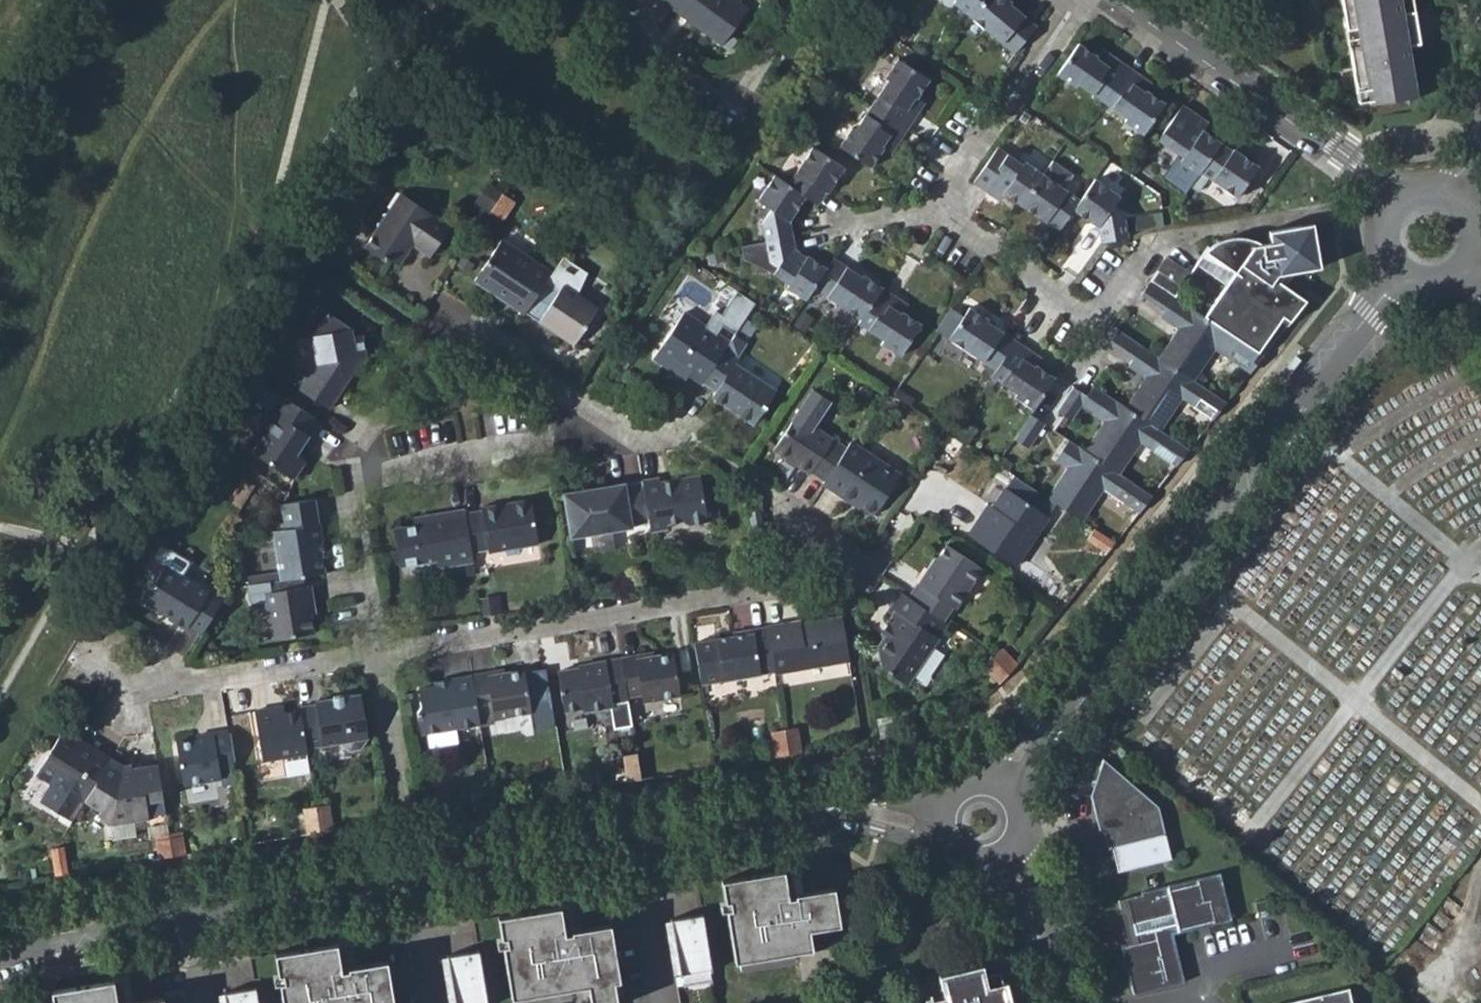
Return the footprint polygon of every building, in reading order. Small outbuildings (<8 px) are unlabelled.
[(740,0),(669,0),(667,2),(721,41),(747,5),(740,0)] [(972,17),(986,0),(952,0),(972,17)] [(1009,0),(986,0),(972,17),(1014,51),(1035,26),(1010,5),(1012,3),(1009,0)] [(1363,112),(1418,104),(1408,50),(1401,15),(1398,0),(1343,0),(1363,112)] [(1401,15),(1408,50),(1419,48),(1414,12),(1401,15)] [(1096,59),(1098,56),(1080,44),(1059,74),(1078,87),(1079,84),(1104,102),(1128,68),(1115,59),(1109,67),(1096,59)] [(1096,59),(1109,67),(1115,59),(1103,51),(1098,56),(1096,59)] [(891,83),(875,106),(908,129),(916,116),(908,111),(917,98),(920,99),(932,80),(900,59),(887,80),(891,83)] [(1133,86),(1139,75),(1128,68),(1104,102),(1129,119),(1126,122),(1144,134),(1165,103),(1146,90),(1145,93),(1133,86)] [(1133,86),(1145,93),(1146,90),(1151,83),(1139,75),(1133,86)] [(908,111),(916,116),(926,104),(920,99),(917,98),(908,111)] [(891,136),(900,141),(908,129),(875,106),(859,131),(854,127),(842,148),(872,168),(884,148),(884,147),(891,136)] [(1188,124),(1193,113),(1183,106),(1159,140),(1183,156),(1180,160),(1200,173),(1202,171),(1221,143),(1201,129),(1199,130),(1188,124)] [(1188,124),(1199,130),(1201,129),(1205,121),(1193,113),(1188,124)] [(884,148),(893,152),(900,141),(891,136),(884,147),(884,148)] [(1238,154),(1221,143),(1202,171),(1208,175),(1237,195),(1258,164),(1240,152),(1238,154)] [(814,148),(790,184),(808,196),(819,204),(827,191),(831,184),(835,187),(846,169),(814,148)] [(1003,196),(1021,207),(1043,175),(1025,162),(1022,166),(997,149),(974,183),(989,193),(995,183),(1007,190),(1003,196)] [(1043,218),(1060,230),(1073,211),(1080,200),(1064,189),(1072,176),(1051,163),(1043,175),(1021,207),(1041,221),(1043,218)] [(1200,173),(1192,184),(1199,189),(1208,175),(1202,171),(1200,173)] [(792,218),(808,196),(790,184),(777,176),(760,203),(772,210),(764,222),(767,240),(796,235),(792,218)] [(1099,227),(1100,243),(1127,238),(1125,234),(1123,219),(1108,210),(1117,195),(1094,180),(1080,200),(1073,211),(1099,227)] [(991,194),(999,200),(1003,196),(1007,190),(995,183),(989,193),(991,194)] [(394,248),(406,255),(415,242),(433,254),(452,224),(403,191),(388,212),(382,212),(377,220),(380,225),(367,244),(388,258),(390,254),(394,248)] [(502,194),(491,211),(504,219),(515,202),(502,194)] [(1132,217),(1135,232),(1160,228),(1157,213),(1132,217)] [(1315,223),(1302,225),(1317,237),(1315,223)] [(1239,266),(1204,318),(1258,354),(1281,318),(1289,322),(1305,301),(1285,287),(1279,282),(1287,273),(1297,271),(1322,268),(1317,237),(1302,225),(1271,231),(1273,245),(1267,245),(1264,243),(1258,241),(1254,239),(1251,238),(1247,238),(1242,237),(1237,238),(1233,238),(1229,239),(1225,240),(1221,242),(1218,243),(1216,245),(1213,247),(1210,249),(1207,252),(1205,255),(1217,263),(1231,261),(1239,266)] [(790,287),(806,299),(815,285),(829,266),(810,254),(808,257),(798,250),(796,235),(767,240),(744,244),(745,258),(770,255),(771,262),(780,268),(775,275),(791,285),(790,287)] [(506,302),(524,314),(546,281),(552,272),(501,239),(474,280),(491,291),(493,289),(508,299),(506,302)] [(390,254),(401,262),(406,255),(394,248),(390,254)] [(815,285),(862,318),(884,286),(866,274),(864,277),(834,258),(829,266),(815,285)] [(1189,278),(1164,261),(1150,282),(1175,298),(1189,278)] [(1239,266),(1231,261),(1217,263),(1233,274),(1239,266)] [(1297,271),(1287,273),(1279,282),(1285,287),(1297,271)] [(559,289),(546,281),(524,314),(574,347),(600,307),(562,283),(559,289)] [(1176,299),(1150,282),(1141,295),(1166,313),(1167,313),(1176,299)] [(890,306),(897,295),(884,286),(862,318),(860,321),(887,339),(885,343),(904,356),(925,325),(905,312),(903,315),(890,306)] [(890,306),(903,315),(905,312),(910,304),(897,295),(890,306)] [(1190,308),(1176,299),(1167,313),(1166,313),(1163,317),(1180,329),(1184,332),(1187,328),(1180,323),(1190,308)] [(935,331),(995,371),(1015,342),(988,324),(990,321),(971,308),(964,319),(950,309),(935,331)] [(1180,329),(1159,358),(1193,381),(1213,350),(1248,372),(1262,356),(1258,354),(1204,318),(1190,308),(1180,323),(1187,328),(1184,332),(1180,329)] [(681,365),(703,379),(724,348),(730,339),(683,309),(655,354),(679,370),(681,365)] [(330,406),(366,351),(356,345),(355,335),(354,326),(329,310),(314,331),(319,359),(312,369),(299,371),(293,382),(330,406)] [(1117,350),(1141,365),(1150,351),(1119,330),(1109,345),(1117,350)] [(730,339),(724,348),(703,379),(718,388),(714,393),(754,420),(775,389),(733,362),(747,341),(734,332),(730,339)] [(356,345),(366,351),(364,334),(355,335),(356,345)] [(1015,397),(1033,410),(1055,378),(1035,366),(1034,368),(1023,360),(1029,351),(1015,342),(995,371),(991,377),(1018,394),(1015,397)] [(1023,360),(1034,368),(1035,366),(1040,359),(1029,351),(1023,360)] [(1138,370),(1148,378),(1152,371),(1148,369),(1156,356),(1150,351),(1141,365),(1138,370)] [(1290,374),(1302,357),(1296,353),(1284,369),(1290,374)] [(1148,378),(1128,408),(1161,430),(1181,397),(1192,404),(1204,388),(1193,381),(1159,358),(1156,356),(1148,369),(1152,371),(1148,378)] [(1072,421),(1083,402),(1087,395),(1074,386),(1057,411),(1062,416),(1072,421)] [(1093,416),(1104,423),(1107,419),(1103,417),(1115,399),(1094,386),(1087,395),(1083,402),(1095,410),(1093,416)] [(1192,404),(1212,418),(1225,402),(1204,388),(1192,404)] [(812,472),(825,480),(831,471),(848,446),(814,425),(831,400),(814,389),(774,449),(811,474),(812,472)] [(311,435),(321,419),(279,391),(270,406),(272,408),(257,430),(263,433),(252,449),(293,476),(306,458),(296,452),(308,434),(311,435)] [(1149,449),(1161,430),(1128,408),(1115,399),(1103,417),(1107,419),(1104,423),(1085,451),(1118,473),(1138,441),(1149,449)] [(1044,424),(1030,414),(1015,437),(1029,446),(1044,424)] [(1149,449),(1174,465),(1188,448),(1161,430),(1149,449)] [(1056,460),(1069,468),(1072,463),(1068,460),(1077,446),(1068,440),(1056,460)] [(901,473),(851,441),(848,446),(831,471),(825,480),(823,483),(847,497),(848,495),(875,512),(901,473)] [(1069,468),(1049,498),(1083,520),(1103,488),(1114,495),(1125,478),(1118,473),(1085,451),(1077,446),(1068,460),(1072,463),(1069,468)] [(255,482),(244,475),(230,496),(241,504),(255,482)] [(659,475),(642,478),(650,521),(652,528),(668,526),(667,521),(683,519),(689,522),(719,516),(715,493),(705,494),(702,478),(693,480),(686,475),(660,480),(659,475)] [(634,523),(650,521),(642,478),(625,482),(624,480),(567,490),(574,537),(595,533),(615,530),(634,526),(634,523)] [(1114,495),(1138,511),(1151,495),(1125,478),(1114,495)] [(970,533),(1017,565),(1050,516),(1006,487),(986,515),(984,514),(970,533)] [(316,522),(313,496),(284,502),(286,521),(276,523),(277,529),(273,530),(281,578),(306,574),(324,571),(319,543),(323,542),(320,521),(316,522)] [(485,508),(467,511),(473,551),(490,548),(491,551),(539,542),(533,496),(484,505),(485,508)] [(438,568),(474,561),(473,551),(467,511),(466,507),(431,513),(431,520),(397,527),(403,569),(437,563),(438,568)] [(1114,541),(1094,528),(1087,538),(1107,551),(1114,541)] [(615,530),(595,533),(598,553),(618,550),(615,530)] [(923,584),(920,581),(910,595),(943,618),(951,604),(954,606),(982,567),(948,545),(941,556),(938,555),(928,570),(932,572),(923,584)] [(189,623),(202,629),(222,597),(181,572),(180,575),(163,565),(154,581),(150,579),(141,594),(171,612),(168,616),(186,626),(189,623)] [(920,581),(923,584),(932,572),(928,570),(920,581)] [(268,593),(276,638),(316,631),(312,602),(316,602),(312,585),(308,586),(306,574),(281,578),(271,579),(273,592),(268,593)] [(934,631),(943,618),(910,595),(903,590),(893,604),(899,609),(890,622),(894,625),(880,646),(883,667),(909,684),(941,636),(934,631)] [(775,671),(849,659),(842,617),(811,622),(799,628),(798,622),(767,626),(775,671)] [(702,683),(775,671),(767,626),(752,629),(752,632),(695,641),(702,683)] [(1003,648),(995,656),(1011,672),(1018,664),(1003,648)] [(636,654),(622,656),(629,694),(643,693),(645,701),(680,695),(671,657),(637,659),(636,654)] [(615,700),(629,698),(629,694),(622,656),(589,661),(589,664),(577,666),(577,664),(557,667),(565,708),(586,705),(586,709),(615,704),(615,700)] [(486,670),(471,673),(477,712),(494,709),(495,717),(530,710),(523,669),(487,675),(486,670)] [(421,732),(479,721),(477,712),(471,673),(451,676),(452,681),(435,684),(418,688),(421,705),(417,709),(421,732)] [(315,704),(300,707),(301,710),(307,747),(337,743),(350,750),(361,749),(369,737),(361,693),(315,701),(315,704)] [(263,760),(308,753),(307,747),(301,710),(273,715),(271,709),(255,712),(263,760)] [(785,727),(789,752),(803,750),(799,724),(784,726),(785,727)] [(785,727),(772,730),(776,754),(789,752),(785,727)] [(218,772),(234,769),(228,730),(211,733),(212,738),(177,744),(184,787),(220,781),(218,772)] [(60,815),(72,822),(79,811),(110,759),(65,731),(37,779),(51,788),(41,803),(60,815)] [(638,752),(626,754),(630,779),(643,777),(638,752)] [(122,766),(110,759),(79,811),(95,821),(98,816),(112,824),(149,818),(149,813),(147,802),(164,799),(159,768),(132,770),(121,771),(122,766)] [(1108,849),(1165,834),(1159,808),(1106,761),(1103,769),(1101,778),(1099,794),(1092,796),(1100,833),(1104,832),(1108,849)] [(147,802),(149,813),(166,812),(164,799),(147,802)] [(317,806),(321,830),(334,828),(330,803),(317,806)] [(304,808),(308,833),(321,830),(317,806),(304,808)] [(57,820),(69,827),(72,822),(60,815),(57,820)] [(183,834),(170,836),(173,855),(186,853),(183,834)] [(170,836),(156,838),(159,857),(173,855),(170,836)] [(51,849),(55,874),(69,872),(65,846),(51,849)] [(796,890),(793,865),(721,877),(735,958),(741,957),(795,948),(812,945),(808,924),(840,919),(834,883),(796,890)] [(1121,951),(1132,998),(1184,984),(1173,935),(1231,921),(1218,874),(1141,894),(1142,899),(1125,902),(1126,908),(1122,910),(1127,932),(1131,931),(1134,948),(1121,951)] [(568,901),(498,913),(512,996),(517,996),(569,986),(588,983),(591,1002),(619,1002),(614,980),(620,979),(611,919),(572,925),(568,901)] [(1252,904),(1254,916),(1266,913),(1264,901),(1252,904)] [(679,971),(712,967),(703,911),(671,916),(679,971)] [(346,938),(275,949),(283,1002),(393,1002),(386,956),(349,962),(346,938)] [(478,948),(445,953),(454,1002),(488,1002),(478,948)] [(741,957),(742,967),(797,959),(795,948),(741,957)] [(986,978),(969,982),(966,971),(927,980),(933,1002),(993,1002),(986,978)] [(122,974),(53,986),(55,1002),(164,1002),(162,994),(126,1000),(122,974)] [(255,985),(222,991),(224,1002),(257,1002),(255,985)] [(518,1002),(544,1002),(571,998),(569,986),(517,996),(518,1002)] [(1289,1002),(1352,1002),(1348,989),(1289,1002)]
